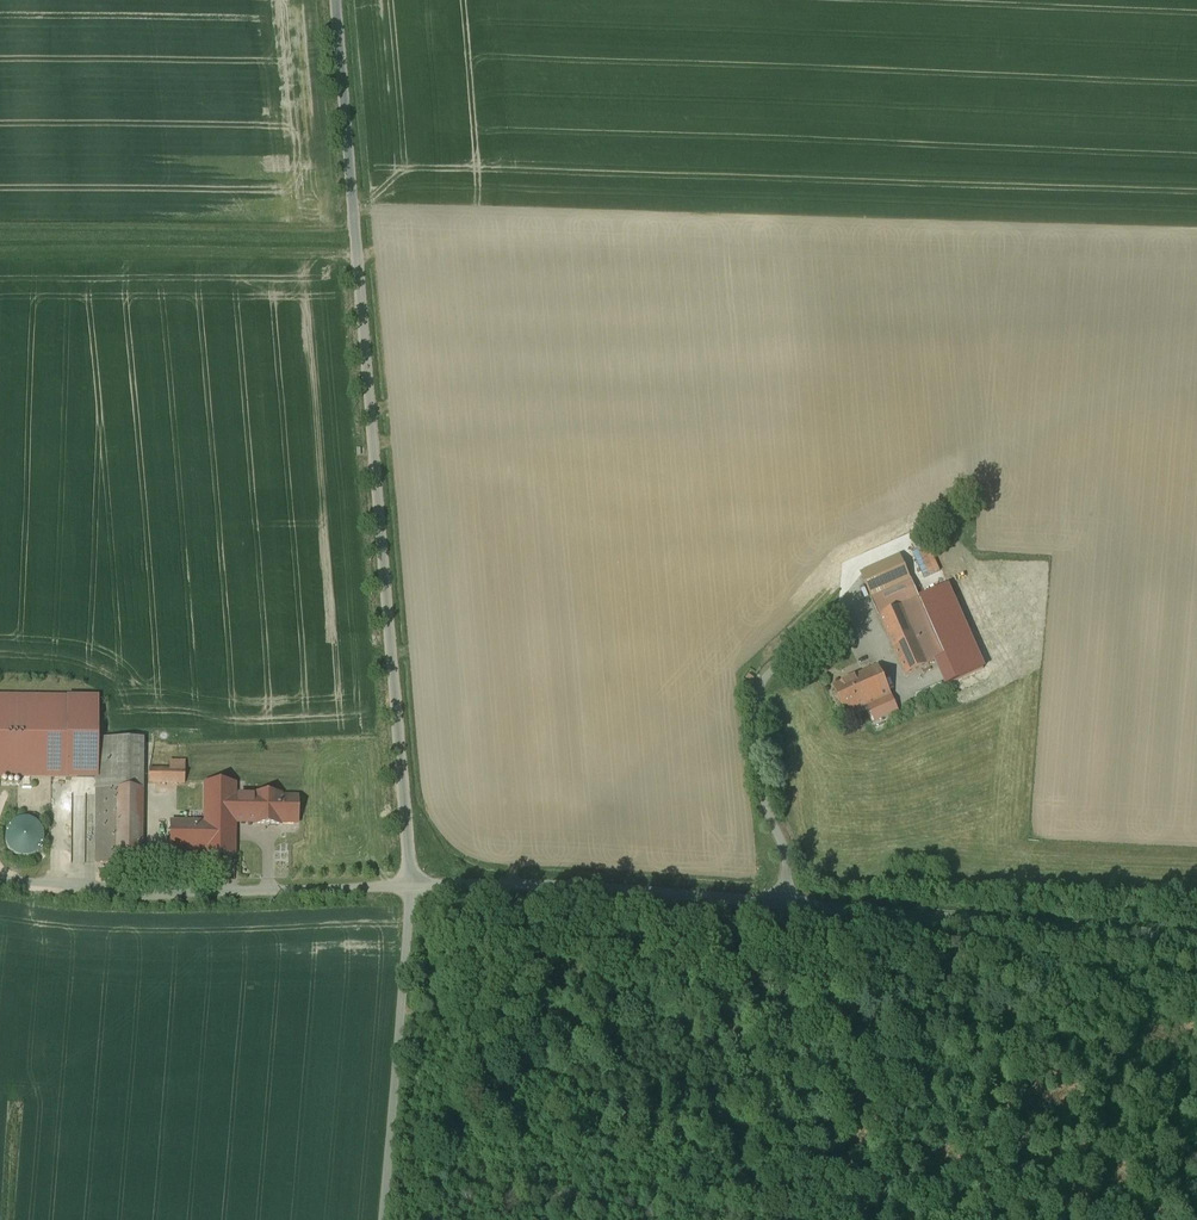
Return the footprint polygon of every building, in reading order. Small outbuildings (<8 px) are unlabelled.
[(900,558),(862,574),(906,676),(945,659),(900,558)] [(879,667),(855,678),(867,706),(872,704),(879,719),(898,711),(879,667)] [(847,715),(867,706),(855,678),(834,687),(847,715)] [(918,686),(922,696),(944,688),(940,678),(918,686)] [(97,781),(97,740),(98,699),(0,698),(0,780),(97,781)] [(107,740),(97,740),(97,781),(97,794),(96,864),(141,865),(143,740),(107,740)] [(150,769),(150,784),(185,785),(185,777),(186,763),(170,763),(170,770),(150,769)] [(235,856),(236,823),(236,811),(236,797),(236,785),(204,784),(204,823),(171,822),(170,854),(204,855),(204,856),(235,856)] [(255,797),(236,797),(236,811),(255,811),(255,825),(280,825),(280,823),(297,823),(298,797),(281,797),(281,795),(255,795),(255,797)] [(7,833),(6,837),(5,840),(5,844),(6,847),(7,850),(9,853),(11,856),(14,858),(17,859),(20,860),(24,861),(27,861),(31,860),(34,858),(37,856),(39,854),(41,851),(43,848),(43,845),(44,841),(43,838),(42,834),(41,831),(39,829),(36,826),(33,824),(30,823),(27,822),(23,822),(20,823),(16,824),(13,826),(11,828),(9,830),(7,833)]
